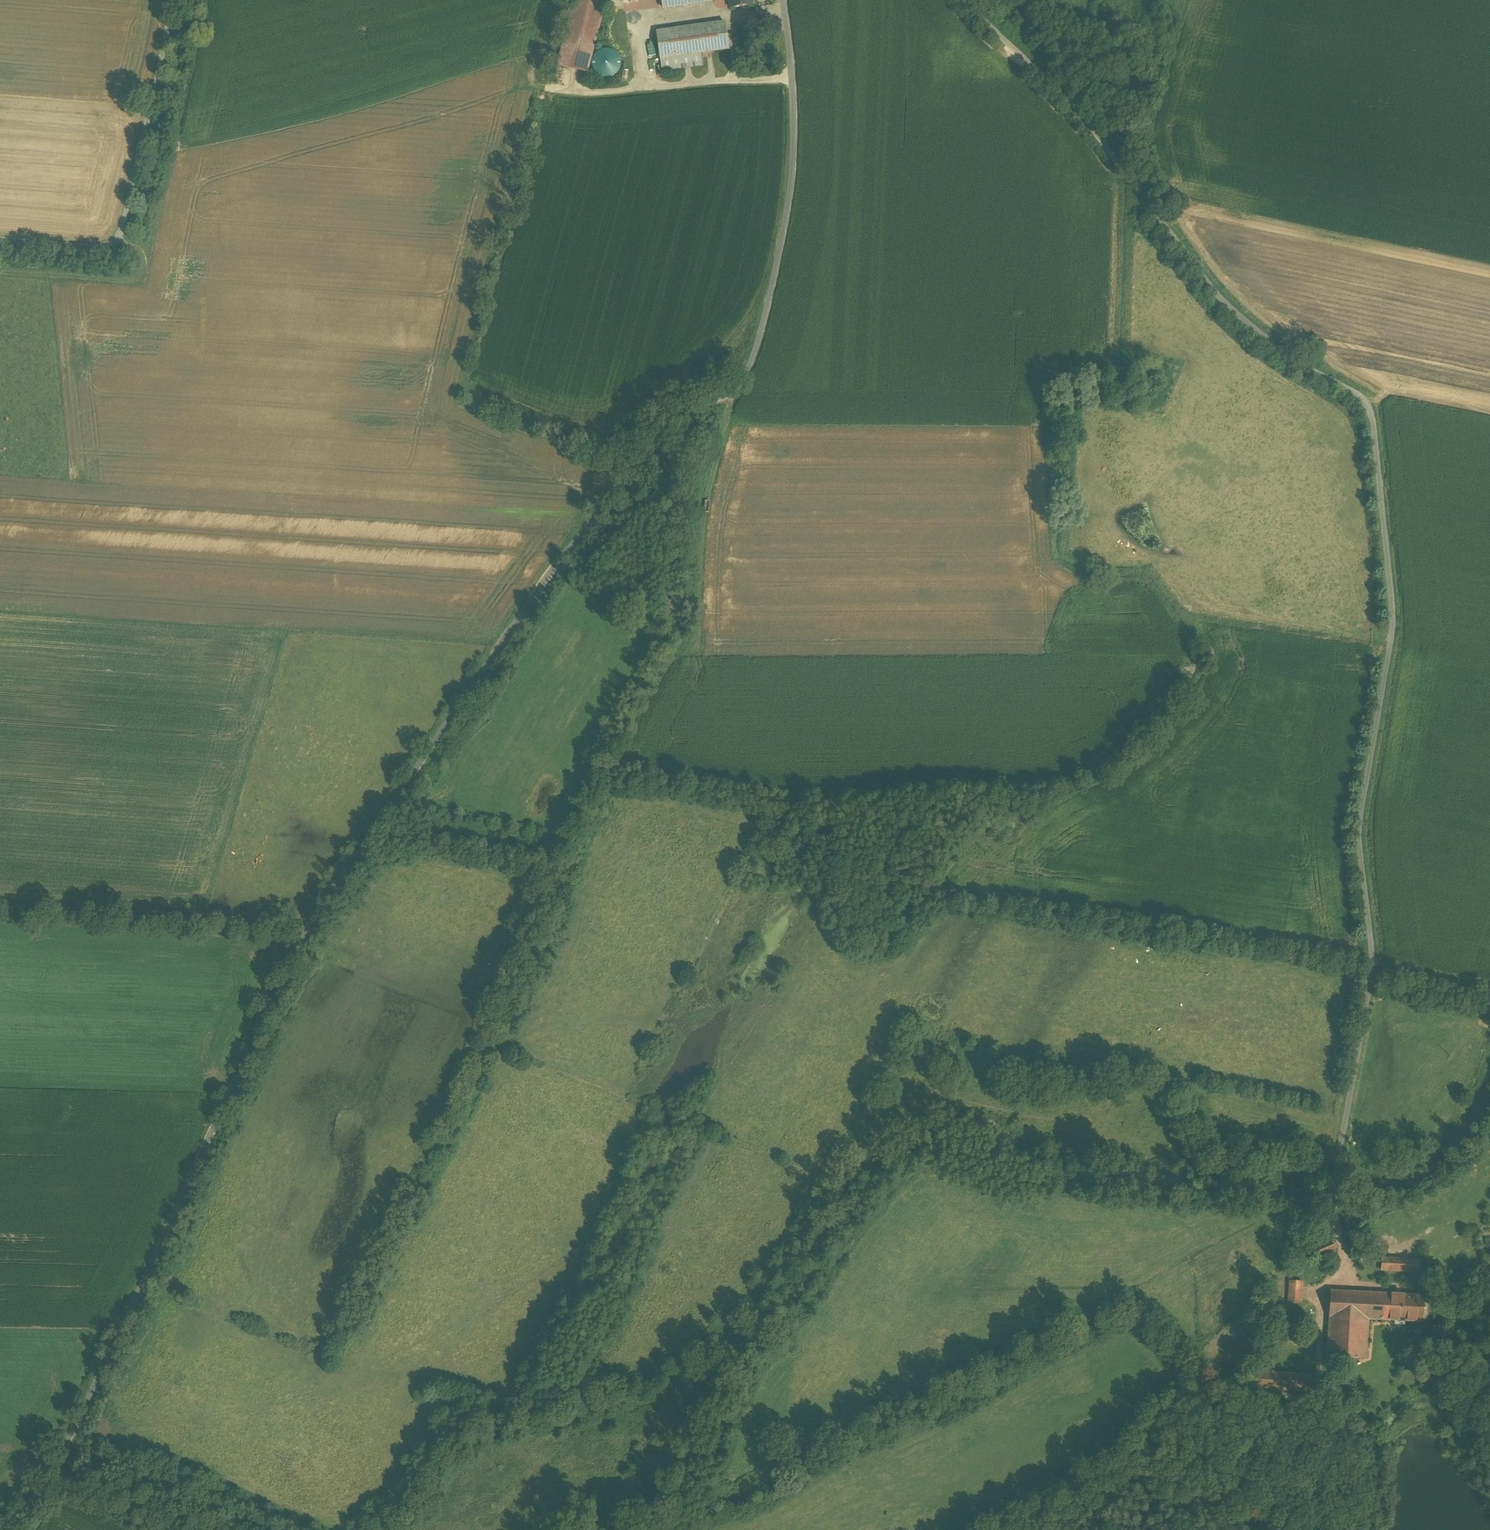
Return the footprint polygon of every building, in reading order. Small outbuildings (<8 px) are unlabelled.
[(558,65),(588,73),(592,58),(607,0),(575,0),(558,65)] [(731,8),(753,5),(752,0),(730,0),(731,8)] [(726,23),(657,33),(661,58),(682,55),(701,53),(730,49),(726,23)] [(620,69),(621,63),(620,58),(617,53),(612,50),(607,49),(601,51),(596,54),(593,59),(592,64),(594,70),(597,74),(602,77),(607,78),(613,77),(617,74),(620,69)] [(701,53),(682,55),(683,68),(703,65),(701,53)] [(682,55),(661,58),(662,71),(683,68),(682,55)] [(1131,74),(1125,78),(1130,86),(1136,83),(1131,74)] [(1331,1240),(1313,1248),(1317,1258),(1335,1250),(1331,1240)] [(1420,1260),(1382,1258),(1381,1270),(1419,1273),(1420,1260)] [(1302,1283),(1284,1281),(1282,1300),(1301,1302),(1302,1283)] [(1377,1293),(1331,1291),(1329,1317),(1330,1317),(1327,1357),(1366,1359),(1369,1319),(1376,1319),(1377,1293)] [(1424,1296),(1377,1293),(1376,1319),(1423,1322),(1424,1296)] [(1306,1326),(1283,1308),(1273,1320),(1295,1338),(1306,1326)] [(1312,1376),(1253,1372),(1252,1388),(1311,1392),(1312,1376)]
